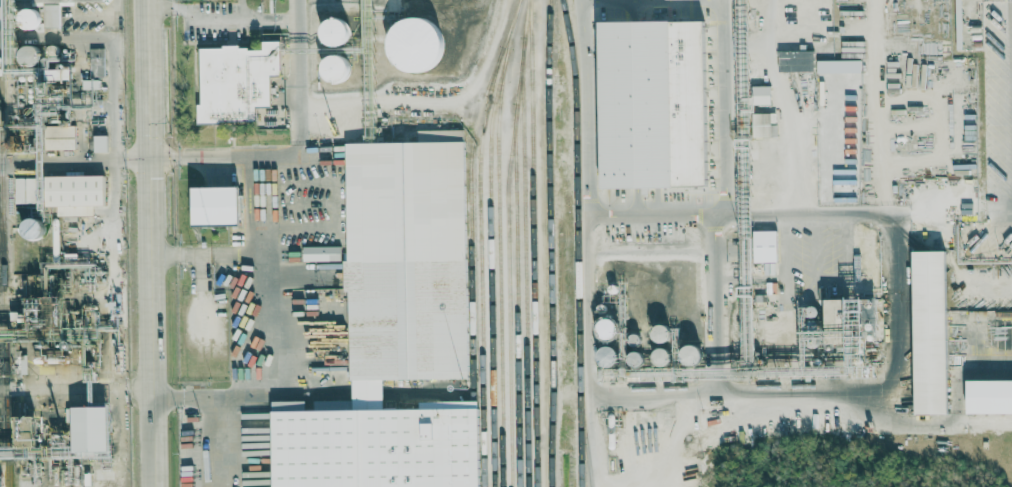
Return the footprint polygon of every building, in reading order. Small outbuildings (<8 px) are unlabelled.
[(31,2),(43,2),(44,28),(60,28),(59,2),(103,1),(103,0),(31,0),(31,2)] [(784,44),(818,44),(818,17),(827,17),(826,6),(829,6),(829,0),(784,0),(784,44)] [(17,13),(30,30),(42,21),(29,4),(17,13)] [(395,59),(400,58),(405,75),(448,61),(431,12),(385,27),(395,59)] [(323,18),(323,44),(349,44),(348,17),(323,18)] [(707,186),(704,19),(599,21),(602,188),(707,186)] [(197,124),(255,122),(255,106),(270,106),(269,75),(280,75),(280,41),(262,41),(262,46),(199,48),(201,104),(197,104),(197,124)] [(28,60),(30,66),(41,62),(33,42),(17,49),(23,62),(28,60)] [(778,47),(779,72),(814,70),(813,50),(806,50),(806,46),(778,47)] [(104,48),(90,48),(89,76),(104,76),(104,48)] [(352,76),(344,51),(320,59),(329,84),(352,76)] [(842,108),(842,73),(861,72),(861,60),(817,60),(818,109),(842,108)] [(752,104),(771,104),(770,85),(752,86),(752,104)] [(752,113),(753,137),(770,137),(770,112),(752,113)] [(44,149),(75,149),(74,125),(44,126),(44,149)] [(107,135),(94,135),(94,152),(107,152),(107,135)] [(768,185),(786,184),(785,137),(767,138),(768,185)] [(346,142),(464,140),(469,378),(384,379),(351,379),(350,379),(346,142)] [(104,205),(104,174),(44,175),(45,206),(56,206),(57,216),(93,215),(93,205),(104,205)] [(15,203),(33,203),(33,177),(16,177),(15,203)] [(192,186),(193,225),(239,224),(238,185),(192,186)] [(39,213),(19,217),(23,243),(44,240),(39,213)] [(753,231),(753,262),(777,262),(777,231),(753,231)] [(303,247),(303,262),(341,260),(341,246),(303,247)] [(949,413),(947,250),(914,250),(916,414),(949,413)] [(849,311),(857,311),(857,303),(853,303),(853,299),(826,298),(826,342),(825,342),(825,363),(840,364),(849,364),(849,311)] [(670,342),(671,325),(654,325),(654,341),(670,342)] [(639,346),(643,337),(633,332),(629,342),(639,346)] [(617,363),(617,345),(595,345),(595,363),(617,363)] [(683,365),(702,364),(702,345),(683,345),(683,365)] [(478,400),(480,486),(274,486),(273,400),(305,400),(305,410),(314,409),(314,400),(352,400),(351,379),(384,379),(384,409),(419,408),(420,401),(478,400)] [(1011,413),(1011,380),(968,380),(968,413),(1011,413)] [(108,406),(72,406),(73,451),(109,451),(108,406)]
